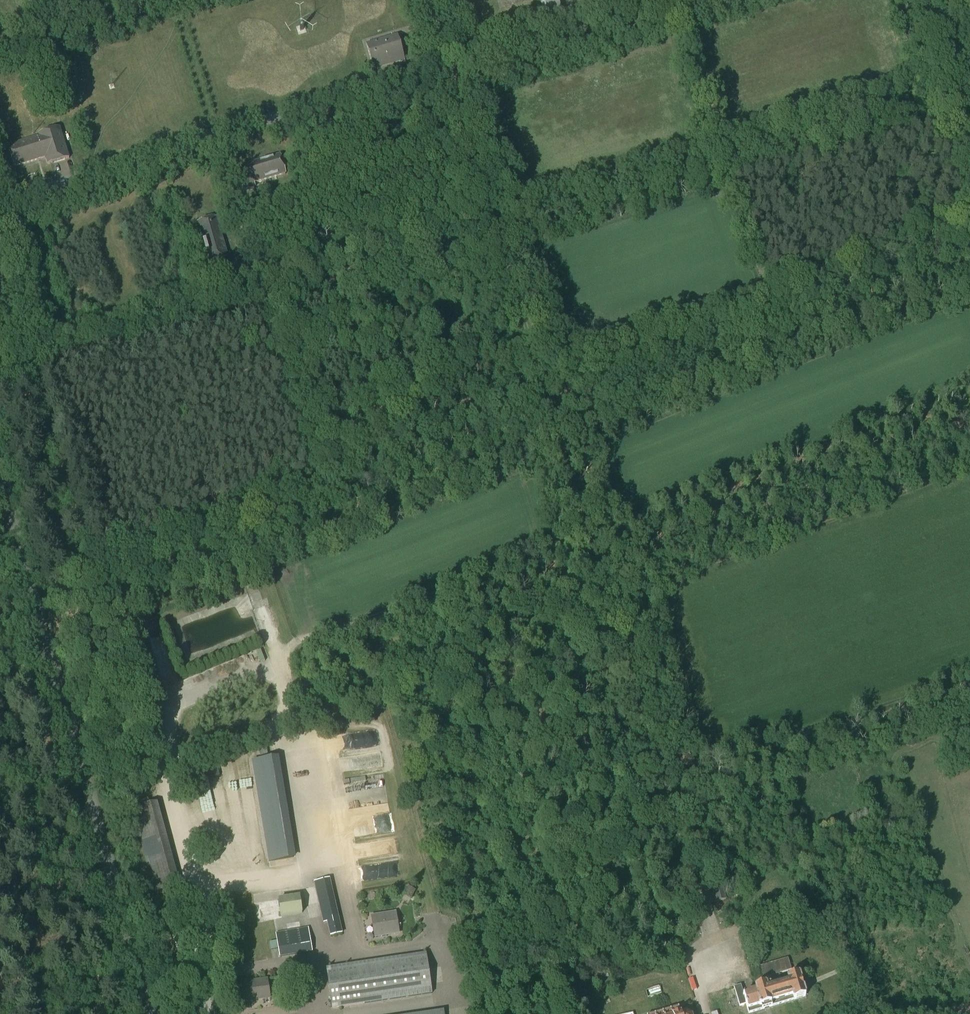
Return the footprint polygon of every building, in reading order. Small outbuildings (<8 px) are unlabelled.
[(561,14),(557,0),(537,0),(538,3),(543,19),(561,14)] [(399,42),(398,35),(366,45),(374,69),(373,66),(379,64),(399,58),(400,61),(405,60),(401,47),(406,46),(405,40),(399,42)] [(60,128),(45,132),(43,133),(42,130),(38,131),(39,137),(8,146),(14,168),(46,158),(48,165),(69,159),(60,128)] [(286,174),(281,159),(280,155),(237,168),(243,190),(255,187),(254,183),(286,174)] [(232,278),(231,273),(226,258),(228,258),(220,230),(223,229),(220,217),(198,223),(204,243),(203,243),(206,255),(207,254),(210,263),(211,262),(213,267),(199,271),(203,286),(232,278)] [(280,756),(253,760),(270,862),(297,858),(280,756)] [(157,890),(180,884),(158,803),(135,809),(157,890)] [(330,879),(319,881),(325,910),(322,910),(324,922),(328,921),(331,935),(343,932),(330,879)] [(720,880),(711,883),(716,902),(726,899),(720,880)] [(408,887),(404,893),(411,897),(415,891),(408,887)] [(281,916),(303,912),(301,896),(279,899),(281,916)] [(395,912),(373,916),(376,936),(399,932),(395,912)] [(312,951),(308,928),(277,933),(278,940),(270,942),(271,949),(280,948),(281,956),(312,951)] [(427,955),(327,968),(333,1008),(432,995),(427,955)] [(756,991),(748,993),(744,995),(741,985),(734,987),(740,1006),(742,1006),(744,1005),(746,1004),(749,1013),(806,996),(799,974),(787,978),(788,981),(782,983),(779,974),(792,970),(788,958),(759,967),(762,979),(768,977),(769,982),(776,980),(778,985),(767,988),(766,984),(755,987),(756,991)] [(270,996),(267,978),(242,982),(244,1000),(245,1000),(244,998),(252,997),(253,999),(270,996)]
